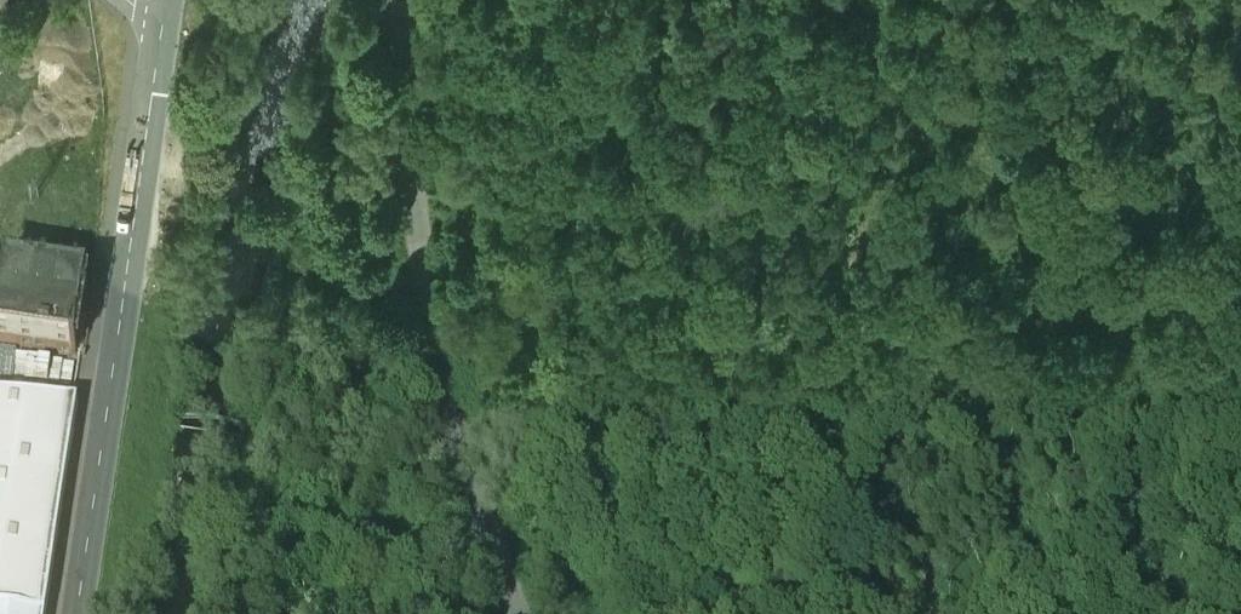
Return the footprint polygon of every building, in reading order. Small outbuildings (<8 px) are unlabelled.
[(6,268),(0,328),(0,337),(77,348),(87,281),(54,275),(6,268)] [(78,406),(0,399),(0,613),(47,613),(78,406)]
